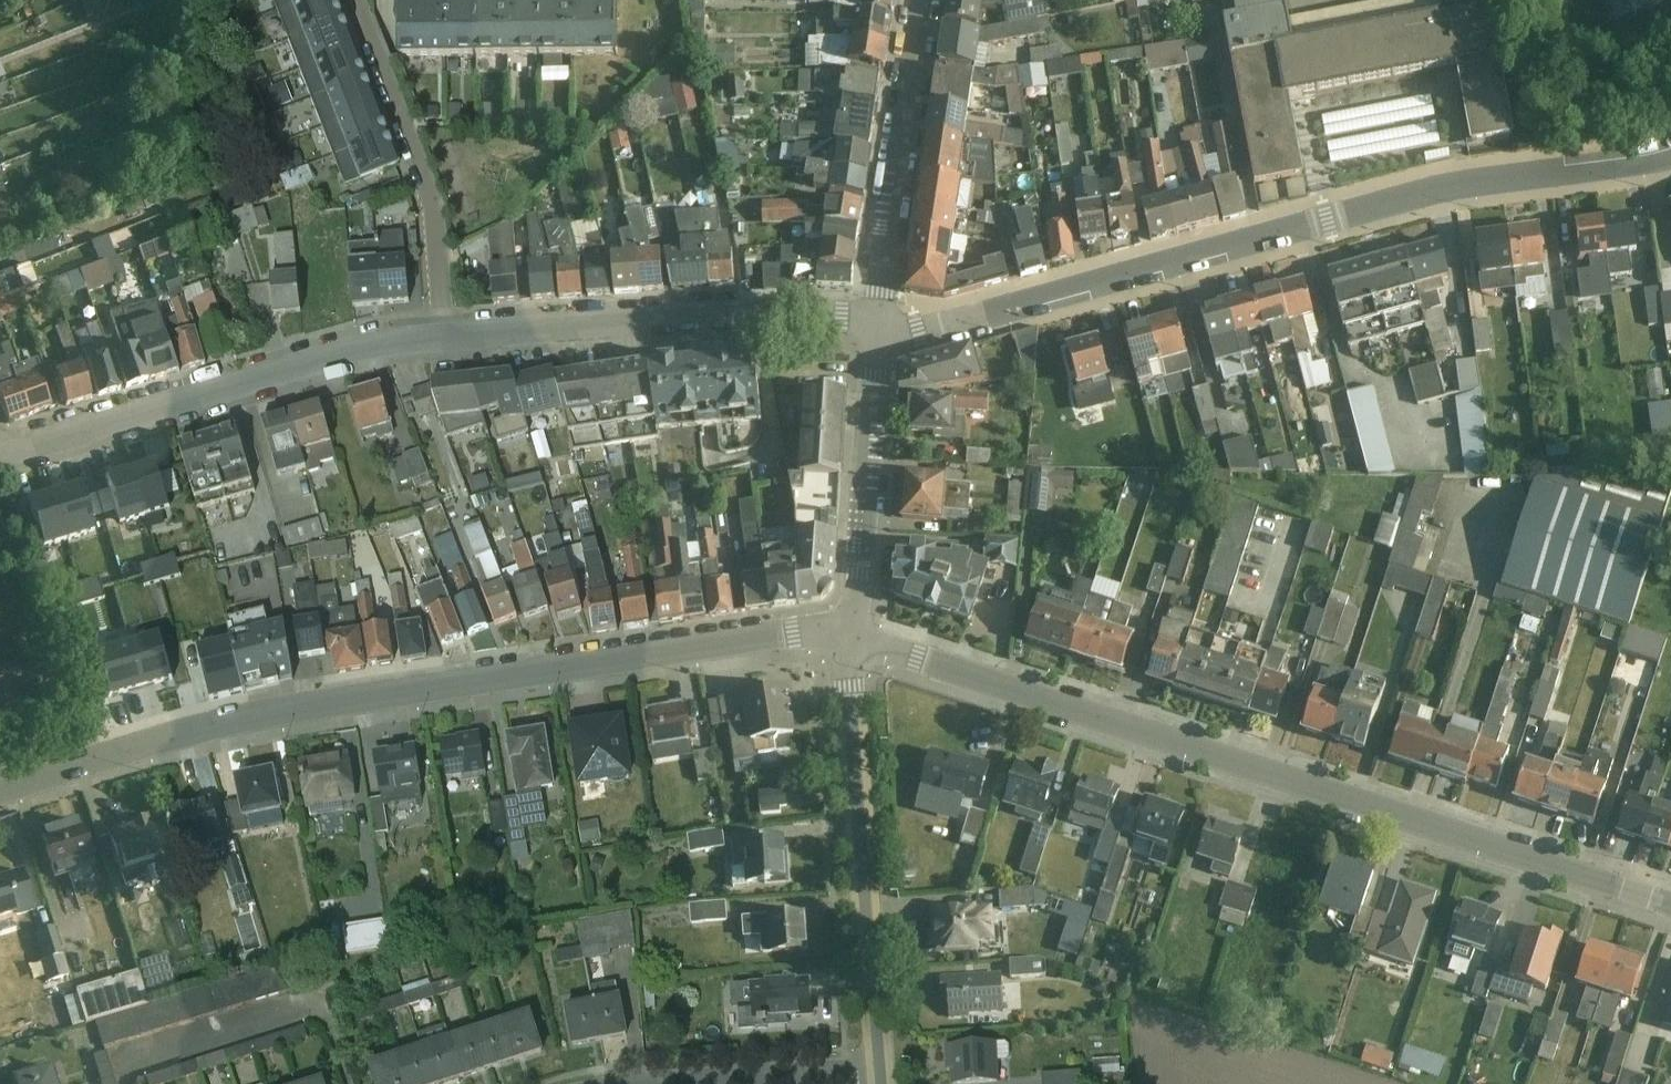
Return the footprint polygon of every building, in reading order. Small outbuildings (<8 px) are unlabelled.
[(275,15),(313,0),(269,0),(275,15)] [(286,44),(338,24),(329,0),(313,0),(275,15),(286,44)] [(891,24),(894,0),(855,0),(853,20),(891,24)] [(983,37),(989,0),(948,0),(943,30),(983,37)] [(1156,11),(1156,0),(1130,0),(1130,11),(1156,11)] [(1217,4),(1216,0),(1192,0),(1194,8),(1217,4)] [(1293,48),(1283,0),(1230,0),(1235,24),(1220,27),(1253,190),(1300,181),(1289,127),(1274,52),(1293,48)] [(1516,144),(1485,0),(1438,0),(1442,17),(1293,48),(1274,52),(1289,127),(1459,92),(1472,154),(1516,144)] [(1670,3),(1670,0),(1625,0),(1633,19),(1670,3)] [(428,62),(465,62),(465,2),(428,3),(428,62)] [(465,62),(502,62),(501,2),(465,2),(465,62)] [(502,62),(539,62),(538,2),(501,2),(502,62)] [(539,62),(575,62),(575,2),(538,2),(539,62)] [(575,62),(612,62),(612,2),(575,2),(575,62)] [(391,62),(428,62),(428,3),(391,3),(391,62)] [(853,20),(850,45),(888,50),(891,24),(853,20)] [(286,44),(298,73),(349,53),(338,24),(286,44)] [(943,30),(936,73),(976,80),(983,37),(943,30)] [(847,68),(886,73),(888,50),(850,45),(847,68)] [(298,73),(309,102),(361,82),(349,53),(298,73)] [(1117,61),(1098,63),(1099,75),(1119,73),(1117,61)] [(930,110),(970,116),(976,80),(936,73),(930,110)] [(841,104),(879,110),(883,84),(846,78),(841,104)] [(309,102),(320,131),(372,111),(361,82),(309,102)] [(671,128),(709,122),(704,88),(666,94),(671,128)] [(834,151),(871,157),(879,110),(841,104),(834,151)] [(925,143),(965,147),(970,116),(930,110),(925,143)] [(320,131),(332,161),(383,141),(372,111),(320,131)] [(631,159),(646,156),(644,140),(629,143),(631,159)] [(332,161),(343,190),(395,170),(383,141),(332,161)] [(925,143),(920,182),(960,188),(965,147),(925,143)] [(834,151),(830,175),(867,181),(871,157),(834,151)] [(826,195),(864,202),(867,181),(830,175),(826,195)] [(916,207),(956,214),(960,188),(920,182),(916,207)] [(1224,227),(1244,221),(1234,183),(1214,189),(1224,227)] [(1109,246),(1138,243),(1131,192),(1103,195),(1109,246)] [(1185,236),(1215,226),(1206,196),(1175,205),(1185,236)] [(1082,247),(1103,245),(1099,205),(1078,207),(1082,247)] [(1185,236),(1175,205),(1141,216),(1151,246),(1185,236)] [(821,230),(856,234),(858,210),(824,207),(821,230)] [(916,207),(911,237),(952,243),(956,214),(916,207)] [(255,246),(278,235),(268,213),(245,223),(255,246)] [(1606,261),(1635,255),(1628,218),(1599,223),(1606,261)] [(1606,261),(1599,223),(1574,228),(1581,265),(1606,261)] [(1052,270),(1074,265),(1067,226),(1045,230),(1052,270)] [(755,254),(786,250),(783,230),(752,234),(755,254)] [(821,230),(819,251),(854,254),(856,234),(821,230)] [(1512,278),(1544,274),(1539,231),(1507,234),(1512,278)] [(530,232),(502,239),(509,267),(536,260),(530,232)] [(1512,278),(1507,234),(1475,238),(1480,281),(1512,278)] [(375,313),(406,312),(402,237),(372,239),(375,313)] [(907,266),(947,270),(952,243),(911,237),(907,266)] [(349,314),(375,313),(372,239),(345,240),(349,314)] [(294,274),(313,274),(312,242),(293,243),(294,274)] [(123,243),(105,250),(113,268),(130,261),(123,243)] [(707,292),(731,291),(728,244),(704,246),(707,292)] [(1023,281),(1046,274),(1036,244),(1014,251),(1023,281)] [(707,292),(704,246),(665,249),(668,295),(707,292)] [(153,252),(156,270),(186,266),(183,248),(153,252)] [(1415,297),(1448,288),(1438,248),(1405,257),(1415,297)] [(817,271),(852,275),(854,254),(819,251),(817,271)] [(1415,297),(1405,257),(1380,263),(1391,303),(1415,297)] [(636,300),(661,298),(658,259),(633,261),(636,300)] [(973,271),(974,300),(1009,287),(1003,259),(973,271)] [(636,300),(633,261),(610,263),(613,301),(636,300)] [(98,293),(149,279),(144,263),(121,269),(121,268),(93,276),(98,293)] [(1365,309),(1391,303),(1380,263),(1355,270),(1365,309)] [(585,303),(608,301),(605,266),(582,267),(585,303)] [(907,266),(903,299),(948,303),(974,300),(973,271),(947,270),(907,266)] [(557,306),(580,304),(578,267),(554,269),(557,306)] [(530,308),(552,306),(550,269),(528,271),(530,308)] [(1365,309),(1355,270),(1329,276),(1340,316),(1365,309)] [(489,310),(518,308),(515,271),(486,273),(489,310)] [(815,289),(850,292),(852,275),(817,271),(815,289)] [(269,323),(299,322),(298,277),(267,278),(269,323)] [(1285,332),(1311,325),(1301,287),(1275,294),(1285,332)] [(1670,330),(1670,290),(1660,291),(1662,330),(1670,330)] [(1285,332),(1275,294),(1250,301),(1260,339),(1285,332)] [(1235,345),(1260,339),(1250,301),(1225,307),(1235,345)] [(105,303),(92,307),(100,331),(113,327),(105,303)] [(1235,345),(1225,307),(1200,314),(1211,352),(1235,345)] [(1572,359),(1589,355),(1581,314),(1564,317),(1572,359)] [(1161,371),(1184,364),(1171,321),(1148,328),(1161,371)] [(1161,371),(1148,328),(1123,336),(1136,379),(1161,371)] [(100,336),(107,354),(119,350),(113,332),(100,336)] [(181,380),(204,374),(195,335),(171,341),(181,380)] [(1026,338),(1029,380),(1054,379),(1052,337),(1026,338)] [(142,388),(176,379),(166,344),(133,353),(142,388)] [(1082,413),(1114,403),(1096,345),(1064,355),(1082,413)] [(142,388),(133,353),(107,360),(117,395),(142,388)] [(915,399),(979,388),(973,354),(909,365),(915,399)] [(91,402),(117,395),(107,360),(81,367),(91,402)] [(755,421),(750,362),(646,372),(651,431),(755,421)] [(1453,368),(1424,375),(1433,411),(1462,403),(1453,368)] [(1465,372),(1482,483),(1511,478),(1494,368),(1465,372)] [(60,414),(85,407),(75,371),(50,378),(60,414)] [(621,434),(651,431),(646,372),(616,374),(621,434)] [(621,434),(616,374),(586,377),(592,436),(621,434)] [(560,439),(592,436),(586,377),(555,380),(558,417),(560,439)] [(447,442),(483,429),(465,378),(429,391),(447,442)] [(518,425),(558,417),(555,380),(510,389),(518,425)] [(25,424),(47,415),(33,381),(11,390),(25,424)] [(11,390),(0,395),(0,420),(5,432),(25,424),(11,390)] [(358,449),(391,440),(377,391),(344,401),(358,449)] [(796,477),(838,481),(845,396),(803,392),(796,477)] [(1218,430),(1235,426),(1226,392),(1210,396),(1218,430)] [(1364,398),(1383,484),(1409,478),(1391,392),(1364,398)] [(908,436),(950,442),(955,411),(913,405),(908,436)] [(302,472),(331,463),(316,411),(287,420),(302,472)] [(302,472),(287,420),(259,428),(274,480),(302,472)] [(192,514),(253,497),(236,434),(175,452),(192,514)] [(91,485),(111,476),(95,441),(75,451),(91,485)] [(1240,450),(1246,481),(1276,475),(1269,444),(1240,450)] [(1146,475),(1171,477),(1173,459),(1147,457),(1146,475)] [(1321,478),(1340,477),(1340,459),(1320,460),(1321,478)] [(412,489),(443,488),(445,527),(459,527),(458,489),(456,489),(456,488),(445,488),(445,463),(411,465),(412,489)] [(145,527),(174,519),(159,467),(130,475),(145,527)] [(145,527),(130,475),(103,483),(118,535),(145,527)] [(904,478),(902,501),(944,504),(946,481),(904,478)] [(1430,638),(1452,642),(1464,585),(1445,581),(1454,536),(1446,535),(1455,489),(1404,479),(1391,548),(1408,551),(1400,590),(1438,597),(1430,638)] [(1537,479),(1502,587),(1631,627),(1670,501),(1670,481),(1537,479)] [(1042,489),(1025,488),(1023,519),(1064,521),(1066,482),(1043,480),(1042,489)] [(66,551),(96,543),(81,491),(52,499),(66,551)] [(589,517),(600,515),(596,494),(584,497),(589,517)] [(516,496),(492,501),(505,555),(525,550),(520,530),(524,529),(516,496)] [(66,551),(52,499),(24,507),(39,559),(66,551)] [(900,525),(942,528),(944,504),(902,501),(900,525)] [(760,573),(778,571),(773,505),(755,506),(760,573)] [(792,560),(834,562),(836,522),(794,520),(792,560)] [(302,548),(340,545),(338,529),(300,532),(302,548)] [(1324,530),(1322,548),(1343,551),(1345,532),(1324,530)] [(449,544),(463,578),(482,570),(469,536),(449,544)] [(714,564),(735,565),(736,539),(716,538),(714,564)] [(598,548),(568,554),(574,585),(604,579),(598,548)] [(1164,596),(1181,598),(1181,589),(1202,591),(1207,551),(1189,549),(1187,570),(1167,568),(1164,596)] [(970,630),(987,572),(984,554),(928,551),(927,595),(893,595),(893,604),(903,608),(970,630)] [(893,595),(927,595),(928,551),(893,551),(893,595)] [(640,558),(642,592),(657,591),(655,557),(640,558)] [(769,615),(796,612),(792,578),(765,581),(769,615)] [(769,615),(765,581),(743,584),(747,617),(769,615)] [(519,625),(544,615),(532,582),(507,591),(519,625)] [(553,624),(577,615),(564,582),(540,591),(553,624)] [(707,621),(733,619),(730,585),(704,587),(707,621)] [(298,666),(321,663),(311,588),(288,591),(298,666)] [(438,652),(462,643),(440,588),(416,598),(438,652)] [(681,626),(703,623),(698,588),(676,591),(681,626)] [(491,632),(516,621),(502,590),(477,601),(491,632)] [(681,626),(676,591),(652,594),(656,630),(681,626)] [(1344,591),(1338,613),(1326,610),(1319,636),(1352,644),(1364,596),(1344,591)] [(400,669),(422,665),(416,627),(408,629),(403,593),(388,595),(400,669)] [(619,634),(646,630),(641,595),(614,599),(619,634)] [(366,671),(389,669),(384,631),(376,632),(371,597),(356,598),(366,671)] [(589,640),(614,637),(609,600),(584,603),(589,640)] [(467,642),(486,634),(471,601),(453,609),(467,642)] [(1024,647),(1068,661),(1079,623),(1036,610),(1024,647)] [(244,692),(286,681),(269,613),(226,623),(232,650),(244,692)] [(339,684),(359,680),(349,613),(329,616),(339,684)] [(1094,669),(1106,631),(1079,623),(1068,661),(1094,669)] [(1094,669),(1119,677),(1131,639),(1106,631),(1094,669)] [(140,693),(174,683),(162,641),(128,650),(140,693)] [(1171,695),(1184,653),(1158,644),(1145,687),(1171,695)] [(107,702),(140,693),(128,650),(95,660),(107,702)] [(208,702),(244,692),(232,650),(197,659),(208,702)] [(1171,695),(1220,710),(1233,667),(1184,653),(1171,695)] [(1248,718),(1261,676),(1233,667),(1220,710),(1248,718)] [(1248,718),(1275,727),(1288,685),(1261,676),(1248,718)] [(1331,745),(1350,697),(1318,685),(1299,733),(1331,745)] [(748,747),(795,740),(788,689),(741,696),(748,747)] [(1331,745),(1364,758),(1383,709),(1350,697),(1331,745)] [(647,754),(690,747),(684,711),(642,718),(647,754)] [(574,791),(627,785),(620,722),(566,728),(574,791)] [(1429,777),(1442,738),(1401,724),(1388,764),(1429,777)] [(1575,765),(1580,728),(1562,726),(1558,763),(1575,765)] [(513,798),(552,793),(543,733),(504,739),(513,798)] [(443,784),(483,777),(477,738),(436,745),(443,784)] [(1429,777),(1464,789),(1466,782),(1477,749),(1442,738),(1429,777)] [(1477,749),(1466,782),(1495,792),(1510,749),(1480,739),(1477,749)] [(381,809),(421,804),(414,752),(373,758),(381,809)] [(920,797),(978,810),(988,767),(930,754),(920,797)] [(302,815),(353,808),(345,757),(295,764),(302,815)] [(1001,809),(1042,823),(1058,775),(1018,761),(1001,809)] [(1513,806),(1540,815),(1553,775),(1526,766),(1513,806)] [(1567,824),(1581,784),(1553,775),(1540,815),(1567,824)] [(239,824),(278,817),(270,776),(230,783),(239,824)] [(1665,780),(1658,799),(1670,804),(1670,782),(1665,780)] [(1069,824),(1104,836),(1118,795),(1083,783),(1069,824)] [(1567,824),(1592,832),(1605,792),(1581,784),(1567,824)] [(754,820),(787,818),(786,802),(785,786),(752,788),(754,820)] [(1131,840),(1171,856),(1187,817),(1146,802),(1131,840)] [(1616,841),(1642,848),(1654,810),(1627,802),(1616,841)] [(180,869),(222,856),(206,804),(164,818),(180,869)] [(1670,849),(1670,815),(1654,810),(1642,848),(1669,856),(1670,849)] [(1195,859),(1234,874),(1249,834),(1211,819),(1195,859)] [(117,879),(155,867),(142,824),(103,836),(117,879)] [(592,828),(597,849),(616,844),(611,824),(592,828)] [(48,886),(90,873),(75,826),(34,839),(48,886)] [(754,891),(786,889),(784,842),(733,844),(734,871),(753,870),(754,891)] [(1318,912),(1356,925),(1373,876),(1334,863),(1318,912)] [(30,917),(18,876),(0,881),(0,925),(30,917)] [(1244,883),(1230,920),(1259,931),(1273,894),(1244,883)] [(1374,959),(1413,972),(1438,897),(1399,884),(1374,959)] [(932,960),(995,953),(989,902),(926,910),(932,960)] [(1447,946),(1488,960),(1503,918),(1461,904),(1447,946)] [(741,963),(804,960),(802,918),(739,921),(741,963)] [(648,922),(595,927),(597,950),(571,953),(572,961),(652,952),(648,922)] [(361,929),(362,964),(409,962),(407,927),(361,929)] [(1540,939),(1525,934),(1513,970),(1499,966),(1490,994),(1528,1007),(1533,990),(1546,994),(1564,939),(1542,932),(1540,939)] [(74,933),(51,939),(66,995),(89,989),(74,933)] [(1602,998),(1617,956),(1590,947),(1575,989),(1602,998)] [(1602,998),(1630,1008),(1644,965),(1617,956),(1602,998)] [(1649,1024),(1670,1032),(1670,963),(1649,1024)] [(949,1020),(1005,1018),(1004,975),(947,977),(949,1020)] [(812,1017),(809,979),(741,982),(742,1009),(735,1010),(736,1030),(784,1027),(783,1019),(812,1017)] [(446,983),(415,992),(418,1000),(392,1008),(396,1021),(434,1010),(438,1022),(456,1016),(446,983)] [(606,1048),(635,1042),(627,1001),(598,1007),(606,1048)] [(606,1048),(598,1007),(570,1012),(578,1053),(606,1048)] [(518,1068),(549,1058),(535,1019),(505,1029),(518,1068)] [(518,1068),(505,1029),(478,1038),(492,1077),(518,1068)] [(492,1077),(478,1038),(454,1046),(466,1083),(472,1083),(492,1077)] [(454,1046),(427,1055),(436,1083),(466,1083),(454,1046)] [(996,1046),(943,1050),(945,1083),(998,1083),(996,1046)] [(1383,1050),(1378,1068),(1407,1077),(1413,1059),(1383,1050)] [(1462,1065),(1425,1050),(1416,1072),(1447,1083),(1454,1083),(1462,1065)] [(427,1055),(401,1063),(408,1083),(436,1083),(427,1055)] [(401,1063),(373,1073),(377,1083),(408,1083),(401,1063)] [(48,1066),(9,1077),(10,1083),(53,1083),(48,1066)] [(1058,1083),(1102,1083),(1102,1077),(1058,1076),(1058,1083)]
